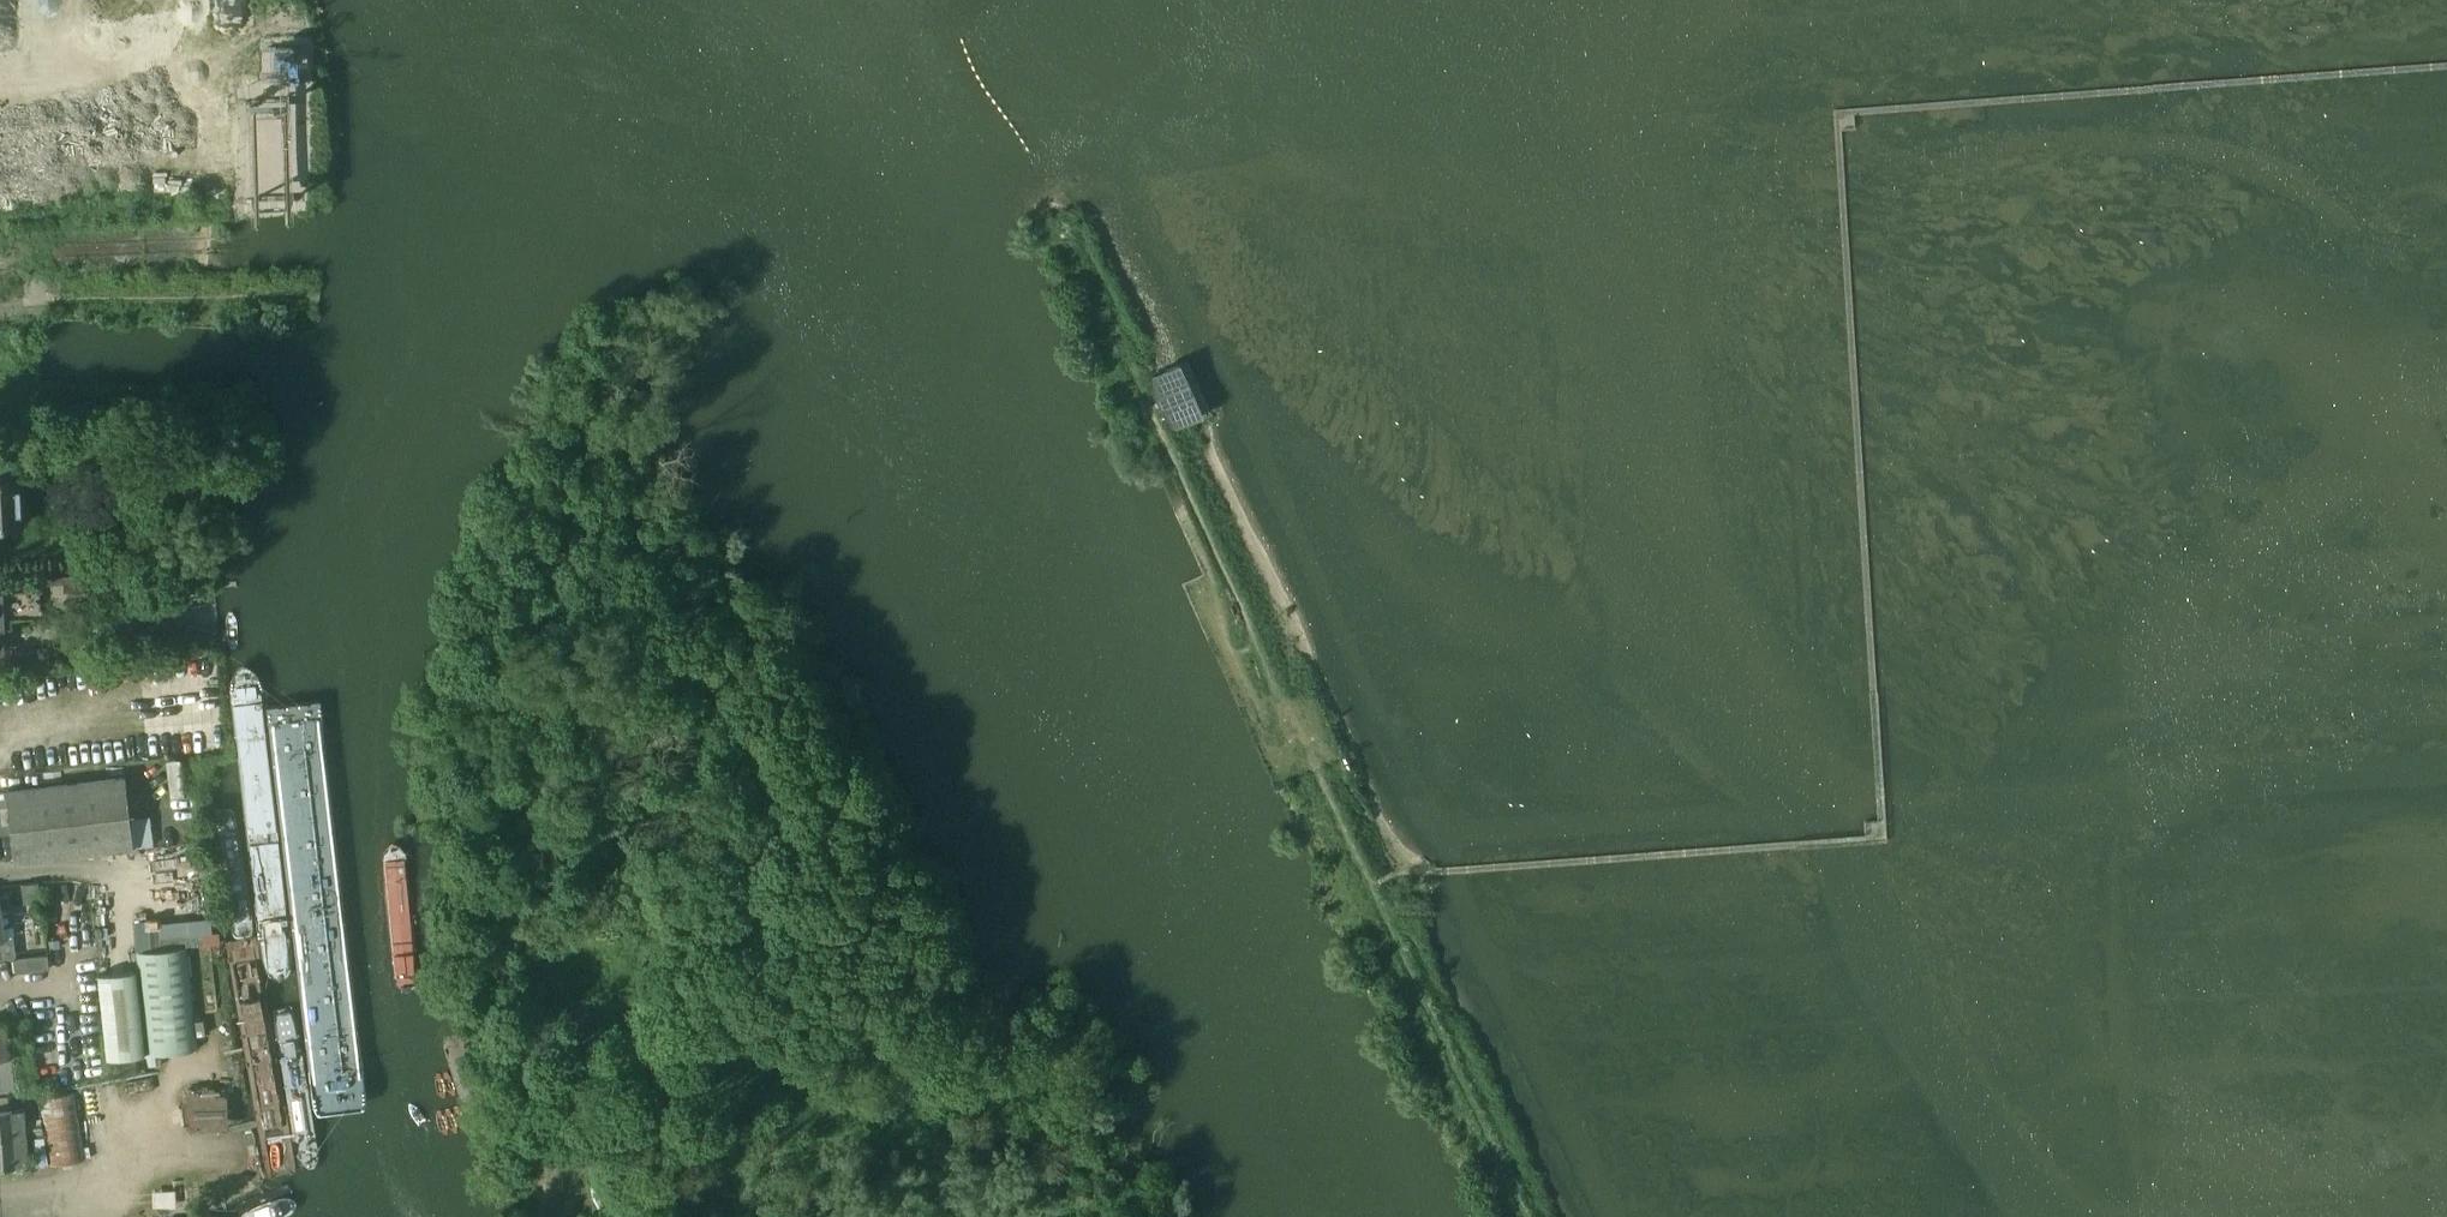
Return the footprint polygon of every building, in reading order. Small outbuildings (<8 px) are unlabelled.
[(1155,371),(1151,373),(1153,388),(1154,396),(1157,403),(1158,405),(1159,407),(1160,409),(1171,422),(1175,426),(1187,421),(1195,417),(1198,415),(1203,413),(1179,361),(1155,371)] [(21,525),(20,479),(15,479),(14,463),(0,464),(0,525),(21,525)] [(38,650),(9,652),(10,673),(40,670),(38,650)] [(4,790),(13,862),(132,848),(123,776),(4,790)] [(37,880),(20,882),(23,902),(40,900),(37,880)] [(13,954),(5,895),(0,896),(0,956),(13,954)] [(218,930),(189,932),(191,944),(219,941),(218,930)] [(185,946),(137,951),(148,1052),(196,1047),(185,946)] [(137,970),(100,975),(108,1056),(146,1052),(137,970)] [(14,1087),(6,1021),(0,1022),(0,1089),(14,1087)] [(181,1104),(180,1104),(180,1121),(188,1130),(217,1129),(229,1128),(225,1085),(213,1085),(187,1087),(181,1104)] [(72,1096),(41,1100),(49,1164),(80,1160),(72,1096)] [(24,1136),(31,1135),(31,1133),(42,1132),(41,1121),(23,1124),(21,1108),(0,1111),(0,1138),(24,1136)] [(0,1138),(0,1165),(27,1163),(24,1136),(0,1138)]
